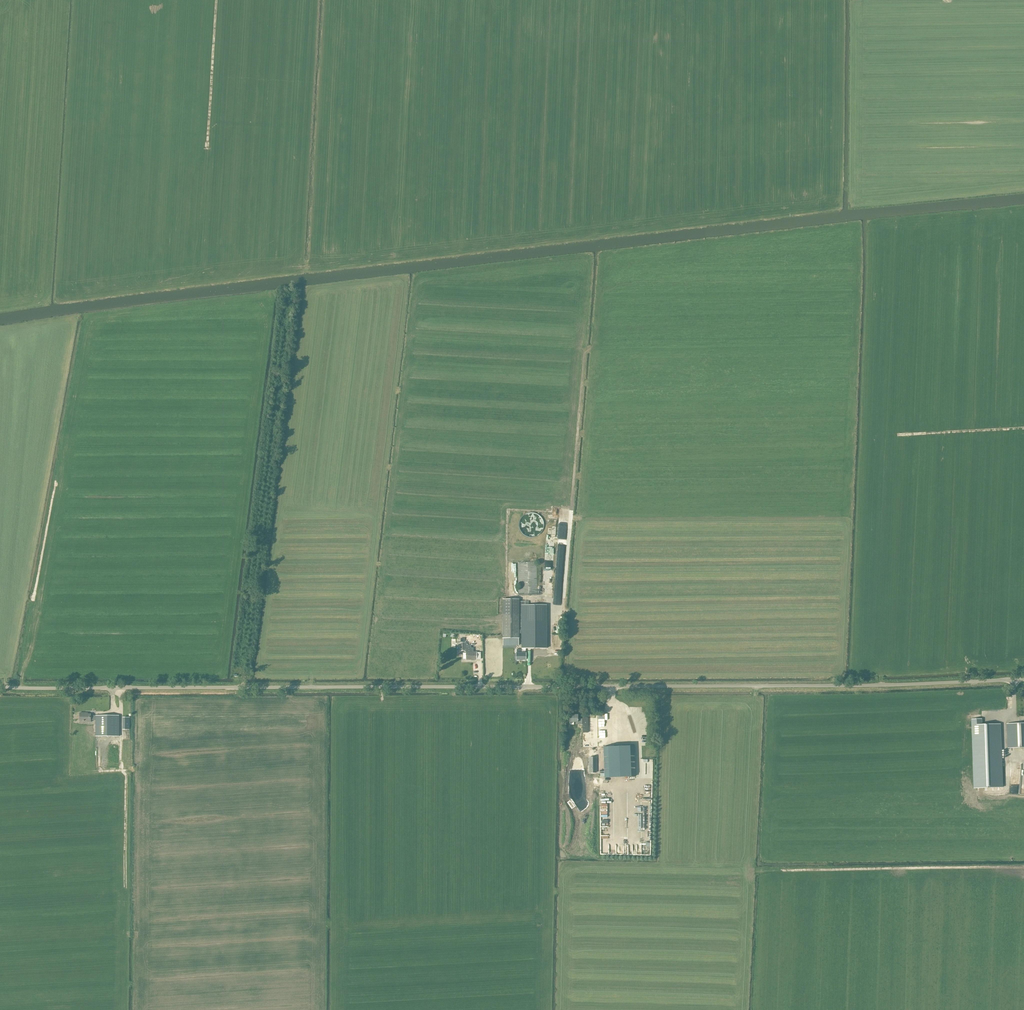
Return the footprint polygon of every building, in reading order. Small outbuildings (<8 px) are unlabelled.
[(543,532),(538,512),(522,515),(527,535),(543,532)] [(537,562),(517,562),(518,595),(537,595),(537,562)] [(517,645),(517,648),(522,648),(522,653),(516,653),(516,660),(526,660),(526,653),(526,648),(539,648),(547,648),(547,630),(540,630),(540,629),(548,628),(548,617),(551,617),(551,608),(548,608),(548,605),(542,605),(542,608),(536,608),(536,614),(532,614),(519,614),(519,599),(503,599),(502,638),(518,638),(518,634),(521,634),(521,645),(517,645)] [(466,652),(466,660),(476,660),(476,652),(473,652),(473,648),(471,648),(471,645),(467,645),(467,642),(465,642),(465,638),(461,638),(461,642),(459,642),(459,650),(465,651),(466,652)] [(88,714),(88,713),(80,713),(80,721),(87,721),(87,722),(91,722),(91,720),(96,720),(95,737),(119,736),(119,715),(91,715),(91,714),(88,714)] [(972,719),(974,763),(1001,762),(1000,723),(981,724),(981,718),(972,719)] [(1007,724),(1007,748),(1023,748),(1023,723),(1007,724)] [(582,730),(570,730),(570,738),(582,738),(582,730)] [(605,777),(635,776),(634,746),(604,747),(605,777)] [(597,800),(606,800),(606,812),(613,812),(614,795),(598,794),(597,800)]
